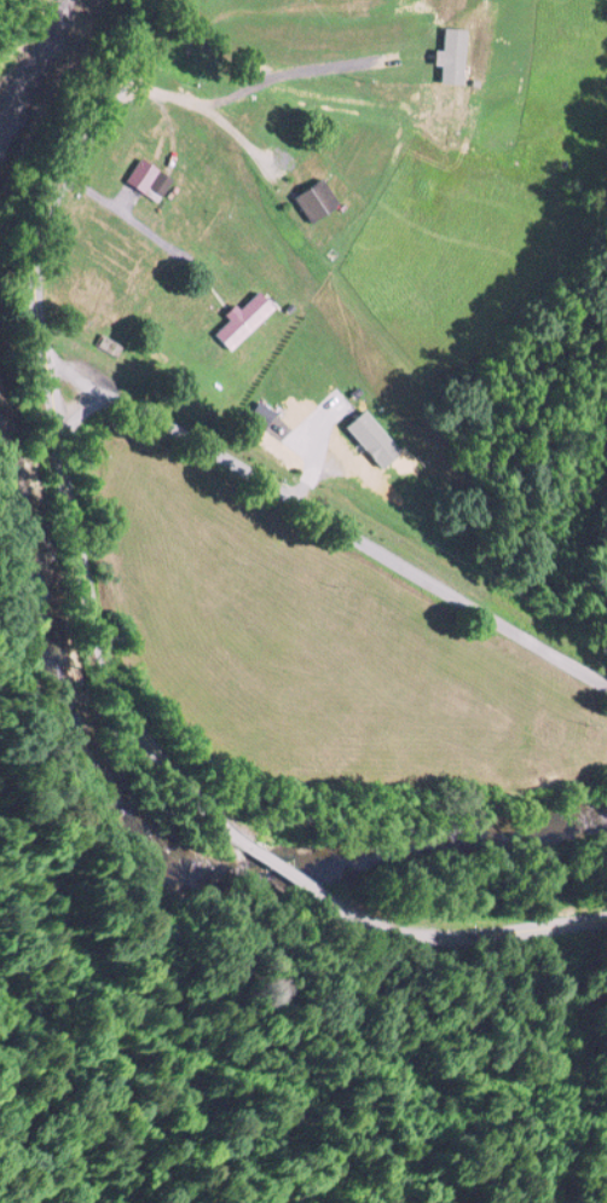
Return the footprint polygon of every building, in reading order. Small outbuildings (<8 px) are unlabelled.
[(155,199),(172,178),(144,154),(126,176),(155,199)] [(311,221),(341,203),(317,164),(287,182),(311,221)] [(276,306),(258,287),(228,315),(229,317),(216,329),(233,347),(276,306)] [(382,478),(370,418),(354,422),(367,482),(382,478)]
